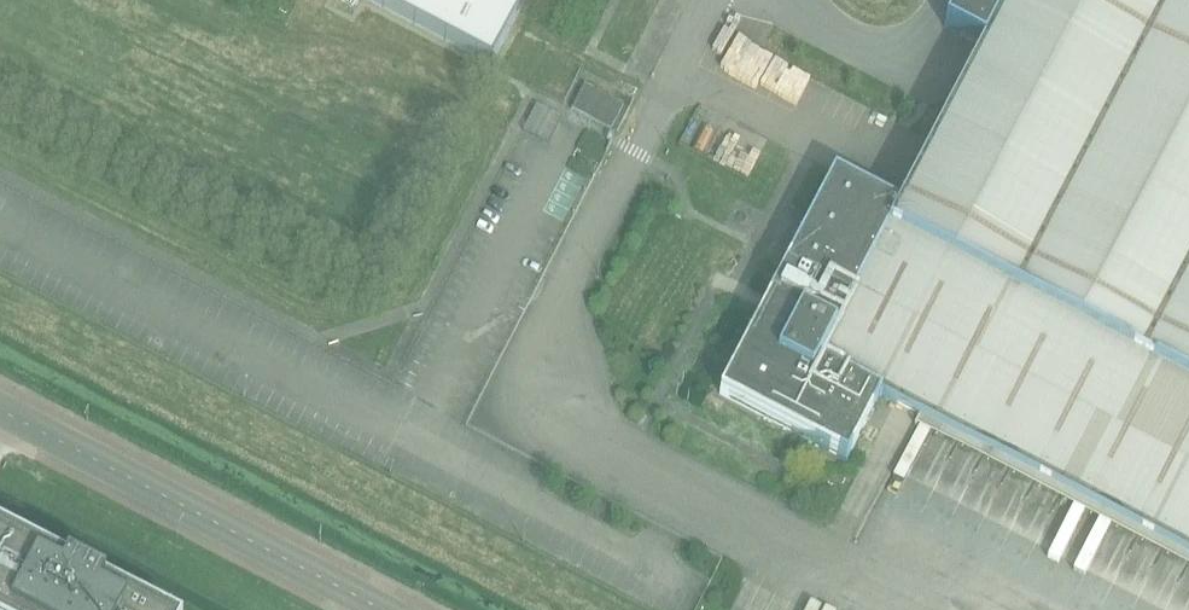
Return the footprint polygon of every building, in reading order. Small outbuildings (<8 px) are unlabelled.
[(492,64),(503,43),(507,44),(530,0),(369,0),(492,64)] [(719,394),(847,460),(880,396),(896,404),(917,415),(923,418),(1188,558),(1188,0),(958,0),(944,27),(982,46),(948,112),(932,141),(907,189),(896,210),(835,178),(719,394)] [(794,20),(780,51),(807,62),(820,31),(794,20)] [(827,77),(863,91),(873,65),(837,51),(827,77)] [(572,107),(617,129),(631,103),(586,82),(572,107)] [(102,594),(104,590),(66,570),(64,574),(0,541),(0,609),(134,609),(102,594)]
